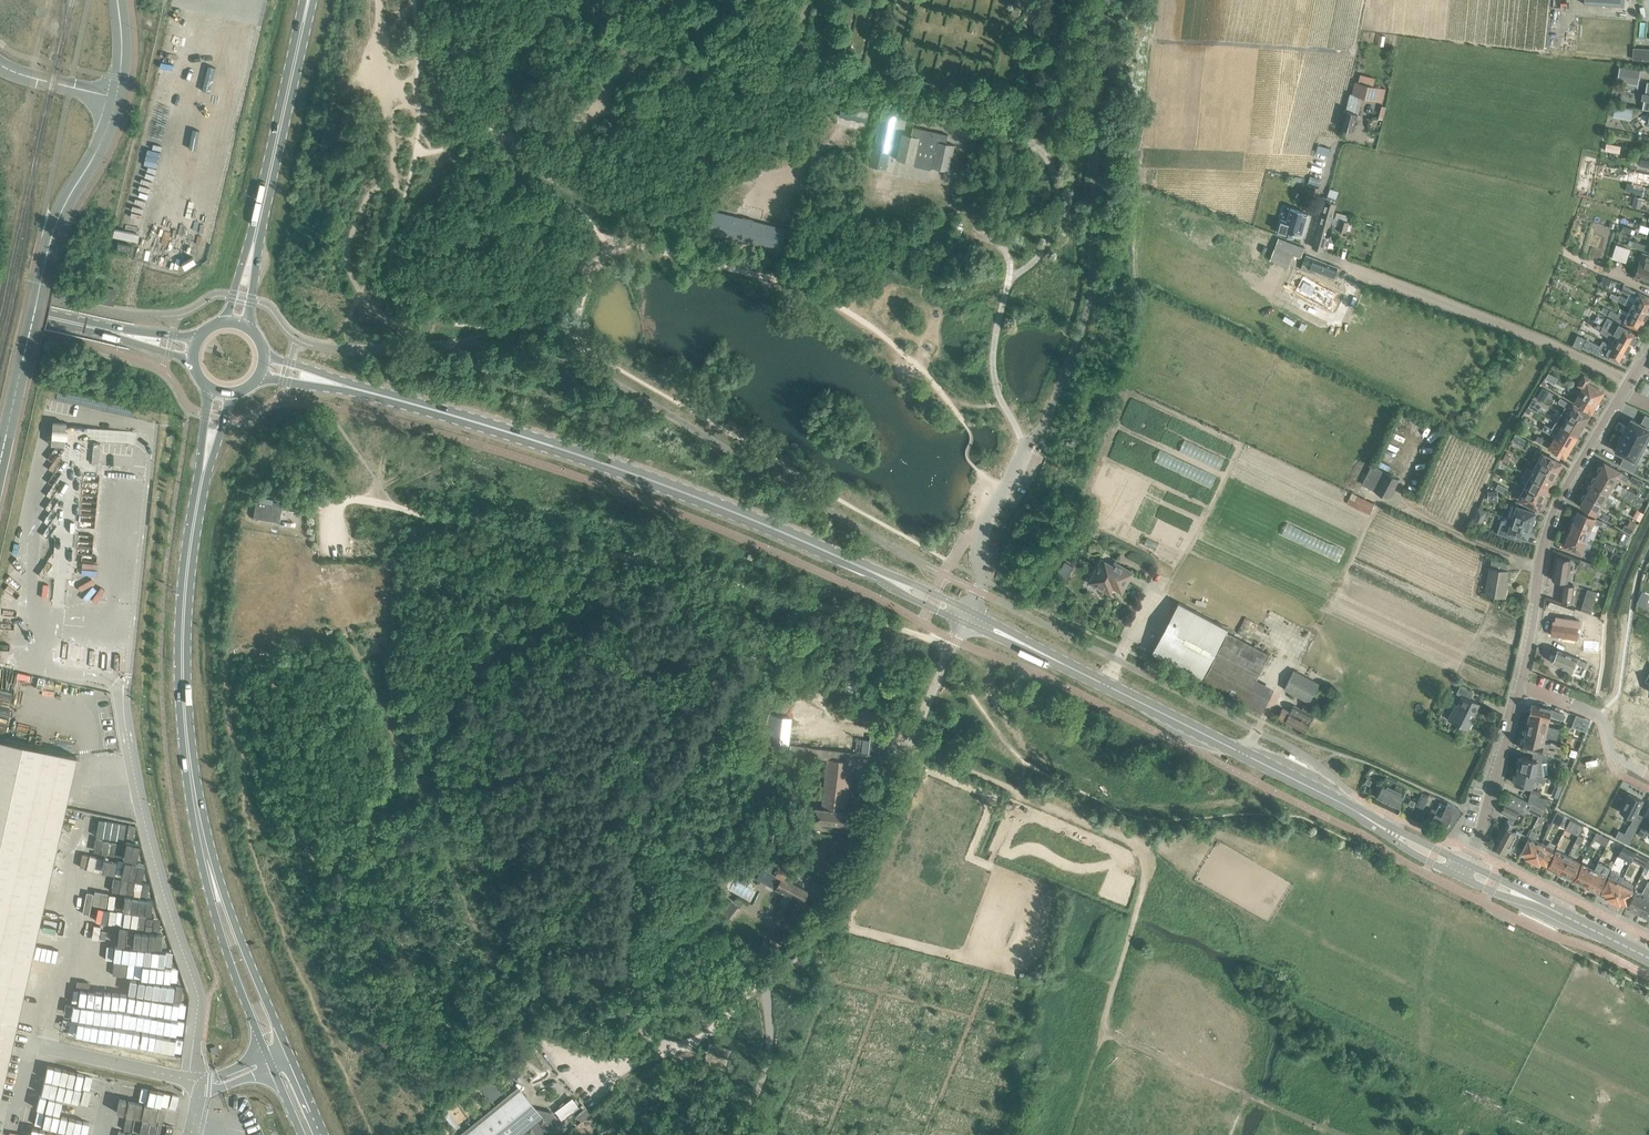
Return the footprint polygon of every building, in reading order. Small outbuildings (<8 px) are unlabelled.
[(1633,47),(1632,59),(1648,60),(1648,48),(1633,47)] [(1619,67),(1617,82),(1624,83),(1638,85),(1641,71),(1619,67)] [(1350,93),(1342,128),(1352,130),(1357,113),(1358,113),(1362,97),(1382,102),(1385,89),(1373,86),(1375,79),(1360,75),(1358,82),(1355,81),(1351,94),(1350,93)] [(843,99),(839,116),(867,122),(870,105),(843,99)] [(895,128),(899,108),(883,104),(873,147),(890,151),(895,128)] [(1615,106),(1614,117),(1632,117),(1632,107),(1615,106)] [(594,142),(616,135),(612,124),(590,131),(594,142)] [(948,134),(913,127),(911,135),(902,133),(896,160),(906,162),(914,163),(932,167),(931,167),(949,171),(955,145),(946,143),(948,134)] [(1621,145),(1607,142),(1606,150),(1620,153),(1621,145)] [(1319,144),(1312,168),(1323,171),(1331,147),(1319,144)] [(869,165),(886,169),(890,151),(873,147),(869,165)] [(1310,176),(1308,183),(1319,186),(1321,179),(1310,176)] [(1646,186),(1648,180),(1634,177),(1633,183),(1646,186)] [(1633,192),(1643,194),(1645,186),(1635,184),(1633,192)] [(1312,185),(1309,195),(1317,197),(1317,196),(1319,187),(1312,185)] [(1323,206),(1319,223),(1329,226),(1337,199),(1326,196),(1326,197),(1323,197),(1321,206),(1323,206)] [(1635,197),(1633,206),(1641,208),(1643,198),(1635,197)] [(1285,221),(1280,233),(1293,238),(1294,234),(1304,237),(1312,216),(1295,210),(1290,223),(1285,221)] [(724,214),(712,211),(707,232),(780,250),(786,229),(724,214)] [(1331,227),(1329,226),(1319,223),(1312,247),(1326,250),(1331,231),(1337,233),(1338,229),(1345,231),(1348,221),(1340,219),(1339,226),(1332,224),(1331,227)] [(1304,248),(1278,238),(1274,248),(1301,258),(1304,248)] [(1644,244),(1634,241),(1632,246),(1648,252),(1648,247),(1644,244)] [(116,249),(130,252),(132,245),(117,242),(116,249)] [(1611,257),(1626,262),(1630,249),(1616,244),(1611,257)] [(1648,281),(1648,255),(1642,253),(1635,276),(1648,281)] [(1310,269),(1334,277),(1338,267),(1313,258),(1306,255),(1301,269),(1309,271),(1310,269)] [(1129,258),(1118,258),(1118,268),(1128,269),(1129,258)] [(1303,276),(1294,292),(1308,300),(1307,302),(1311,304),(1312,302),(1314,303),(1314,302),(1322,307),(1321,308),(1332,313),(1338,301),(1333,298),(1336,294),(1303,276)] [(1609,278),(1602,276),(1599,283),(1606,286),(1609,278)] [(113,301),(115,290),(99,286),(96,297),(113,301)] [(1648,310),(1648,297),(1638,292),(1623,286),(1621,290),(1636,297),(1634,302),(1648,310)] [(1648,311),(1648,310),(1634,302),(1626,298),(1625,299),(1619,295),(1618,296),(1608,292),(1607,295),(1631,307),(1628,312),(1644,320),(1645,319),(1646,320),(1648,314),(1648,311)] [(1643,322),(1644,320),(1628,312),(1621,308),(1618,314),(1612,311),(1611,311),(1610,310),(1608,314),(1623,323),(1638,331),(1639,331),(1641,327),(1642,327),(1644,323),(1643,322)] [(1608,331),(1615,334),(1631,344),(1632,342),(1634,342),(1636,339),(1635,337),(1637,333),(1614,321),(1608,330),(1608,331)] [(1612,339),(1610,344),(1626,354),(1626,352),(1628,352),(1630,349),(1630,347),(1631,344),(1615,334),(1608,331),(1608,330),(1602,327),(1601,330),(1600,332),(1612,339)] [(1626,356),(1625,355),(1626,354),(1610,344),(1607,350),(1587,338),(1582,347),(1589,351),(1589,350),(1595,353),(1603,357),(1604,354),(1620,364),(1622,360),(1624,360),(1626,356)] [(1583,386),(1580,392),(1598,402),(1602,396),(1601,395),(1603,391),(1587,381),(1589,377),(1580,371),(1577,376),(1580,378),(1578,382),(1583,386)] [(1555,383),(1557,379),(1549,374),(1546,378),(1555,383)] [(1593,407),(1595,408),(1598,402),(1580,392),(1577,397),(1564,390),(1562,394),(1591,412),(1593,407)] [(1567,416),(1583,425),(1583,424),(1585,424),(1586,421),(1586,419),(1589,414),(1560,397),(1558,400),(1559,403),(1564,406),(1561,412),(1567,416)] [(1531,402),(1528,407),(1537,412),(1540,407),(1531,402)] [(1580,430),(1583,425),(1567,416),(1561,412),(1555,423),(1561,426),(1577,436),(1577,435),(1579,434),(1580,431),(1580,430)] [(1645,446),(1648,438),(1648,416),(1645,414),(1640,424),(1631,419),(1627,426),(1626,425),(1621,434),(1645,446)] [(96,475),(100,442),(133,445),(133,438),(134,432),(101,429),(65,425),(66,423),(52,422),(52,431),(51,437),(50,444),(63,445),(57,455),(62,458),(55,468),(61,472),(54,481),(59,485),(53,495),(58,498),(52,508),(57,511),(50,521),(56,525),(49,534),(55,538),(53,551),(47,561),(52,564),(45,574),(51,578),(54,578),(52,604),(57,605),(65,606),(68,579),(73,580),(74,573),(75,560),(76,547),(83,474),(96,475)] [(1524,435),(1527,429),(1520,425),(1517,431),(1524,435)] [(1545,431),(1555,437),(1559,439),(1570,446),(1573,441),(1575,441),(1576,438),(1576,436),(1577,436),(1561,426),(1558,432),(1548,426),(1545,431)] [(1509,440),(1525,448),(1529,441),(1513,433),(1509,440)] [(1620,465),(1633,471),(1645,446),(1621,434),(1617,443),(1618,443),(1615,450),(1624,455),(1620,465)] [(1570,446),(1559,439),(1555,437),(1551,443),(1538,435),(1535,440),(1564,456),(1567,452),(1569,451),(1570,448),(1570,447),(1570,446)] [(1542,458),(1538,465),(1555,474),(1555,473),(1557,473),(1559,469),(1558,467),(1561,462),(1536,450),(1534,454),(1540,457),(1542,458)] [(1507,464),(1510,456),(1505,454),(1502,461),(1507,464)] [(1599,472),(1598,473),(1614,482),(1618,475),(1626,479),(1628,476),(1604,462),(1602,467),(1601,466),(1599,467),(1597,469),(1598,472),(1599,472)] [(1389,498),(1399,478),(1372,464),(1362,484),(1389,498)] [(1555,474),(1538,465),(1535,472),(1527,468),(1524,473),(1549,485),(1552,481),(1553,480),(1555,477),(1554,475),(1555,474)] [(1547,490),(1549,485),(1524,473),(1522,477),(1530,481),(1527,488),(1543,497),(1544,496),(1546,495),(1547,492),(1547,490)] [(1598,473),(1596,477),(1595,477),(1593,478),(1591,480),(1592,482),(1593,483),(1592,483),(1608,493),(1612,486),(1614,487),(1617,484),(1614,482),(1598,473)] [(1638,484),(1641,479),(1632,475),(1630,480),(1638,484)] [(1591,484),(1589,485),(1587,487),(1588,489),(1589,490),(1586,494),(1602,503),(1612,509),(1615,504),(1611,502),(1613,498),(1607,495),(1608,493),(1592,483),(1592,484),(1591,484)] [(1498,484),(1495,489),(1505,494),(1507,489),(1498,484)] [(1544,499),(1543,497),(1527,488),(1523,495),(1521,494),(1519,498),(1537,508),(1540,503),(1542,503),(1544,499)] [(1374,504),(1352,494),(1347,503),(1369,513),(1374,504)] [(1598,509),(1602,503),(1586,494),(1586,495),(1585,495),(1583,495),(1581,498),(1582,500),(1580,505),(1606,520),(1609,516),(1598,509)] [(1532,524),(1534,523),(1535,519),(1534,518),(1533,517),(1535,512),(1528,509),(1529,506),(1516,499),(1514,505),(1513,505),(1509,517),(1531,524),(1531,523),(1532,524)] [(279,522),(282,503),(273,501),(272,505),(255,502),(253,517),(279,522)] [(1482,522),(1484,509),(1477,507),(1475,521),(1482,522)] [(1638,510),(1634,518),(1639,521),(1643,513),(1638,510)] [(1573,521),(1573,522),(1590,529),(1593,522),(1602,525),(1603,521),(1577,511),(1575,516),(1575,515),(1573,516),(1572,519),(1572,521),(1573,521)] [(1530,525),(1531,524),(1509,517),(1509,518),(1503,516),(1497,533),(1517,540),(1519,535),(1526,537),(1528,532),(1529,532),(1531,531),(1532,528),(1531,526),(1530,525)] [(1587,536),(1590,529),(1573,522),(1572,523),(1570,524),(1569,527),(1569,529),(1570,529),(1568,534),(1585,540),(1591,543),(1593,539),(1587,536)] [(1631,534),(1634,528),(1627,525),(1625,523),(1622,529),(1631,534)] [(1582,547),(1585,540),(1568,534),(1568,535),(1567,534),(1565,535),(1564,538),(1565,540),(1566,540),(1564,545),(1580,552),(1579,554),(1590,558),(1592,551),(1582,547)] [(1606,543),(1604,548),(1612,552),(1614,546),(1606,543)] [(1570,559),(1555,556),(1552,580),(1567,582),(1570,559)] [(1067,579),(1074,565),(1065,560),(1058,574),(1067,579)] [(1123,589),(1131,572),(1132,572),(1115,562),(1113,566),(1101,560),(1099,565),(1097,564),(1096,567),(1097,568),(1092,579),(1093,578),(1099,581),(1097,585),(1110,592),(1114,584),(1123,589)] [(1504,587),(1507,570),(1505,570),(1506,562),(1491,560),(1486,594),(1505,597),(1506,587),(1504,587)] [(1603,572),(1606,564),(1597,561),(1594,569),(1603,572)] [(1574,585),(1563,584),(1560,602),(1572,603),(1574,585)] [(1583,608),(1589,610),(1595,591),(1588,589),(1583,608)] [(1245,701),(1243,705),(1261,714),(1274,688),(1256,679),(1269,654),(1228,632),(1217,652),(1216,651),(1228,628),(1178,602),(1152,652),(1161,656),(1245,701)] [(1553,621),(1551,634),(1577,638),(1579,621),(1555,617),(1555,621),(1553,621)] [(1583,651),(1598,652),(1599,641),(1583,640),(1583,651)] [(1584,667),(1587,662),(1558,649),(1555,654),(1553,655),(1552,658),(1553,660),(1552,662),(1571,670),(1575,662),(1584,667)] [(1319,684),(1294,670),(1283,689),(1309,702),(1319,684)] [(1460,685),(1456,693),(1462,696),(1458,705),(1456,704),(1448,719),(1450,720),(1468,729),(1473,719),(1471,718),(1479,703),(1469,699),(1473,692),(1460,685)] [(1530,714),(1529,715),(1548,719),(1549,714),(1561,719),(1562,713),(1559,712),(1555,710),(1550,708),(1532,704),(1531,708),(1529,709),(1529,712),(1530,714)] [(1304,705),(1301,709),(1293,705),(1290,712),(1282,708),(1278,717),(1285,721),(1305,732),(1313,715),(1312,715),(1314,710),(1304,705)] [(790,718),(769,715),(762,741),(786,744),(790,718)] [(1559,728),(1547,725),(1548,719),(1529,715),(1529,716),(1528,717),(1527,721),(1528,722),(1527,726),(1558,733),(1559,728)] [(1572,726),(1586,731),(1590,720),(1576,715),(1572,726)] [(1557,739),(1558,733),(1527,726),(1526,730),(1524,731),(1524,734),(1525,736),(1524,737),(1543,741),(1544,736),(1557,739)] [(870,740),(868,754),(879,755),(881,738),(870,736),(870,740)] [(1547,748),(1548,742),(1543,741),(1524,737),(1524,739),(1523,738),(1521,744),(1523,744),(1522,748),(1553,755),(1554,749),(1547,748)] [(864,739),(857,738),(855,752),(862,753),(864,739)] [(9,1054),(11,1048),(14,1033),(16,1021),(76,756),(22,744),(0,739),(0,1094),(9,1054)] [(791,745),(790,755),(809,757),(811,747),(791,745)] [(851,762),(877,765),(879,755),(868,754),(811,747),(809,757),(827,759),(822,808),(815,807),(814,820),(850,825),(852,812),(845,811),(851,762)] [(1517,769),(1535,773),(1543,775),(1541,761),(1542,762),(1544,754),(1533,751),(1532,759),(1520,756),(1517,769)] [(1566,768),(1568,761),(1560,759),(1558,764),(1566,768)] [(1546,776),(1543,775),(1535,773),(1517,769),(1514,783),(1522,785),(1524,785),(1532,787),(1533,780),(1545,783),(1546,776)] [(1396,783),(1386,778),(1384,783),(1377,797),(1397,807),(1404,793),(1406,788),(1397,783),(1397,782),(1396,782),(1396,783)] [(1555,786),(1562,789),(1564,783),(1558,780),(1555,786)] [(1539,796),(1540,791),(1531,789),(1528,801),(1543,809),(1548,799),(1539,796)] [(1422,792),(1416,804),(1423,807),(1429,795),(1422,792)] [(1527,809),(1530,803),(1511,793),(1501,812),(1509,816),(1508,819),(1513,822),(1517,816),(1516,816),(1519,811),(1525,815),(1527,809)] [(1643,801),(1630,795),(1621,812),(1634,819),(1631,825),(1637,828),(1643,817),(1637,814),(1643,801)] [(1431,823),(1445,829),(1456,806),(1447,803),(1446,806),(1439,803),(1436,811),(1431,809),(1426,820),(1431,822),(1431,823)] [(1543,810),(1530,803),(1527,809),(1540,815),(1543,810)] [(1565,827),(1570,818),(1565,815),(1560,824),(1565,827)] [(1575,821),(1570,818),(1565,827),(1565,828),(1578,834),(1580,830),(1583,825),(1575,821)] [(1637,834),(1644,837),(1646,834),(1648,835),(1648,820),(1645,818),(1637,834)] [(128,835),(129,821),(107,820),(106,833),(128,835)] [(1514,847),(1521,851),(1528,837),(1527,836),(1517,831),(1515,833),(1509,830),(1512,824),(1507,821),(1494,846),(1506,852),(1507,851),(1511,853),(1514,847)] [(793,830),(801,831),(801,837),(809,838),(811,826),(794,824),(793,830)] [(1560,836),(1564,829),(1557,826),(1553,832),(1560,836)] [(1528,837),(1521,851),(1520,853),(1525,855),(1525,857),(1532,860),(1541,843),(1535,840),(1537,836),(1531,832),(1528,837)] [(1592,839),(1606,846),(1609,838),(1596,832),(1592,839)] [(97,852),(138,856),(139,841),(98,837),(97,852)] [(1547,846),(1541,843),(1532,860),(1539,864),(1541,863),(1545,865),(1555,845),(1549,842),(1547,846)] [(1633,857),(1636,852),(1629,849),(1622,845),(1620,850),(1633,857)] [(1556,850),(1546,868),(1559,874),(1568,856),(1556,850)] [(1638,863),(1642,855),(1636,852),(1633,857),(1632,860),(1638,863)] [(1596,855),(1592,863),(1596,865),(1597,863),(1600,857),(1596,855)] [(114,939),(132,942),(160,947),(163,934),(152,932),(153,925),(159,926),(161,918),(152,916),(155,900),(146,899),(142,895),(149,887),(150,882),(141,880),(145,862),(111,856),(108,871),(109,873),(107,876),(104,888),(114,890),(111,910),(109,909),(106,924),(119,926),(116,930),(114,939)] [(1581,862),(1568,856),(1559,874),(1571,880),(1581,862)] [(793,896),(789,904),(799,909),(803,901),(809,891),(788,880),(793,870),(779,863),(774,873),(782,877),(780,881),(783,883),(779,889),(793,896)] [(1582,863),(1573,881),(1585,887),(1594,869),(1582,863)] [(1596,865),(1594,869),(1585,887),(1598,893),(1607,875),(1599,872),(1603,865),(1597,863),(1596,865)] [(1605,895),(1604,896),(1612,900),(1623,878),(1623,877),(1611,871),(1600,892),(1605,895)] [(1635,885),(1623,878),(1612,900),(1619,904),(1620,902),(1625,905),(1635,885)] [(1626,907),(1639,914),(1648,896),(1648,893),(1648,882),(1647,881),(1642,893),(1635,889),(1626,907)] [(1648,896),(1639,914),(1648,919),(1648,893),(1648,896)] [(790,926),(799,909),(789,904),(788,907),(785,906),(783,910),(780,908),(775,918),(790,926)] [(788,935),(780,932),(776,939),(784,943),(788,935)] [(771,956),(758,947),(753,954),(766,963),(771,956)] [(725,1069),(732,1049),(709,1041),(706,1049),(705,1050),(706,1051),(702,1061),(725,1069)] [(92,1119),(101,1077),(48,1065),(45,1079),(37,1077),(34,1090),(27,1121),(68,1130),(70,1123),(77,1124),(78,1118),(83,1119),(84,1117),(92,1119)] [(489,1077),(479,1084),(492,1101),(501,1094),(489,1077)] [(113,1127),(159,1134),(164,1134),(169,1107),(176,1108),(179,1094),(122,1083),(113,1127)] [(549,1134),(559,1126),(548,1114),(536,1112),(519,1091),(498,1108),(498,1107),(463,1134),(550,1134),(549,1134)] [(574,1097),(557,1110),(562,1117),(579,1104),(574,1097)]
